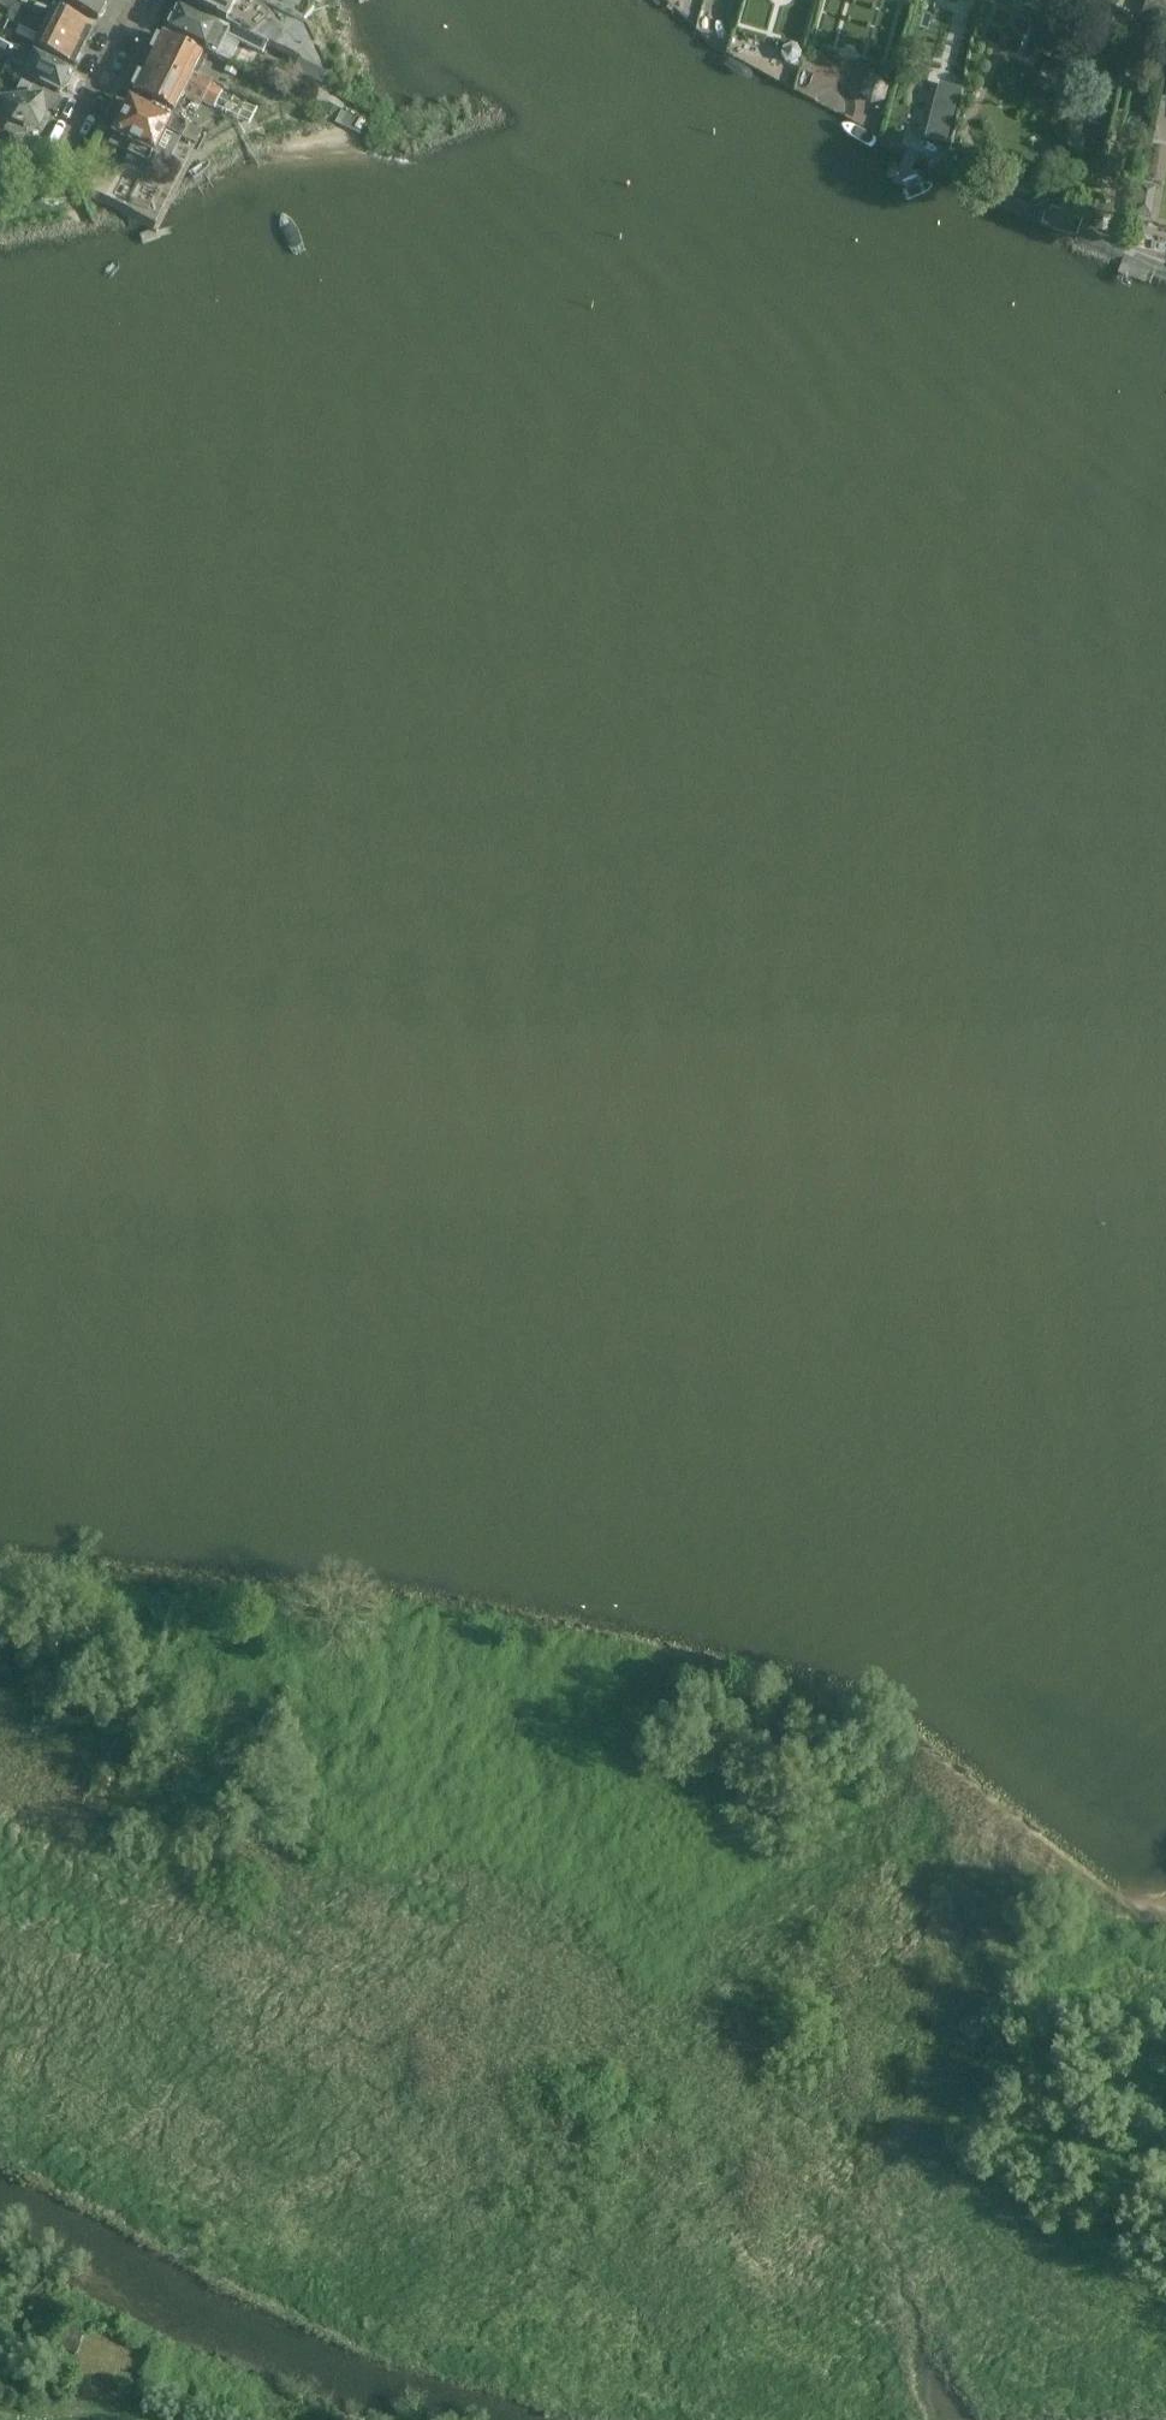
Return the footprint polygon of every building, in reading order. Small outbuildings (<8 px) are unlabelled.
[(13,12),(84,47),(86,43),(90,42),(93,36),(92,31),(93,30),(55,10),(49,21),(8,0),(0,0),(0,6),(13,12)] [(97,21),(98,19),(103,17),(105,11),(104,7),(107,2),(104,0),(56,0),(97,21)] [(218,19),(251,34),(271,16),(257,0),(181,0),(218,19)] [(1087,6),(1107,15),(1112,3),(1113,3),(1115,0),(1090,0),(1087,6)] [(171,12),(162,27),(166,30),(164,33),(225,61),(230,63),(240,43),(262,54),(267,43),(222,23),(221,26),(180,6),(175,15),(171,12)] [(13,12),(9,21),(41,37),(35,49),(73,68),(74,66),(79,64),(82,59),(80,54),(84,47),(13,12)] [(27,64),(26,66),(22,74),(60,94),(64,87),(68,86),(72,78),(69,76),(71,72),(10,42),(0,37),(0,51),(27,64)] [(154,53),(148,66),(215,99),(218,92),(208,87),(210,83),(193,74),(201,57),(162,38),(160,41),(157,39),(151,51),(154,53)] [(138,76),(132,88),(136,90),(133,95),(172,114),(181,98),(198,106),(200,102),(211,107),(215,99),(148,66),(142,78),(138,76)] [(0,103),(0,135),(6,135),(9,139),(24,138),(24,133),(41,131),(45,124),(44,114),(47,108),(55,112),(61,99),(58,98),(33,86),(22,80),(16,92),(11,92),(12,101),(0,103)] [(115,131),(113,135),(118,137),(121,140),(128,141),(133,144),(128,155),(148,165),(165,130),(182,138),(189,124),(153,107),(150,112),(129,103),(122,118),(121,117),(116,120),(114,125),(114,130),(115,131)] [(1140,187),(1136,215),(1150,217),(1155,189),(1140,187)] [(57,2347),(76,2355),(83,2337),(65,2329),(57,2347)]
